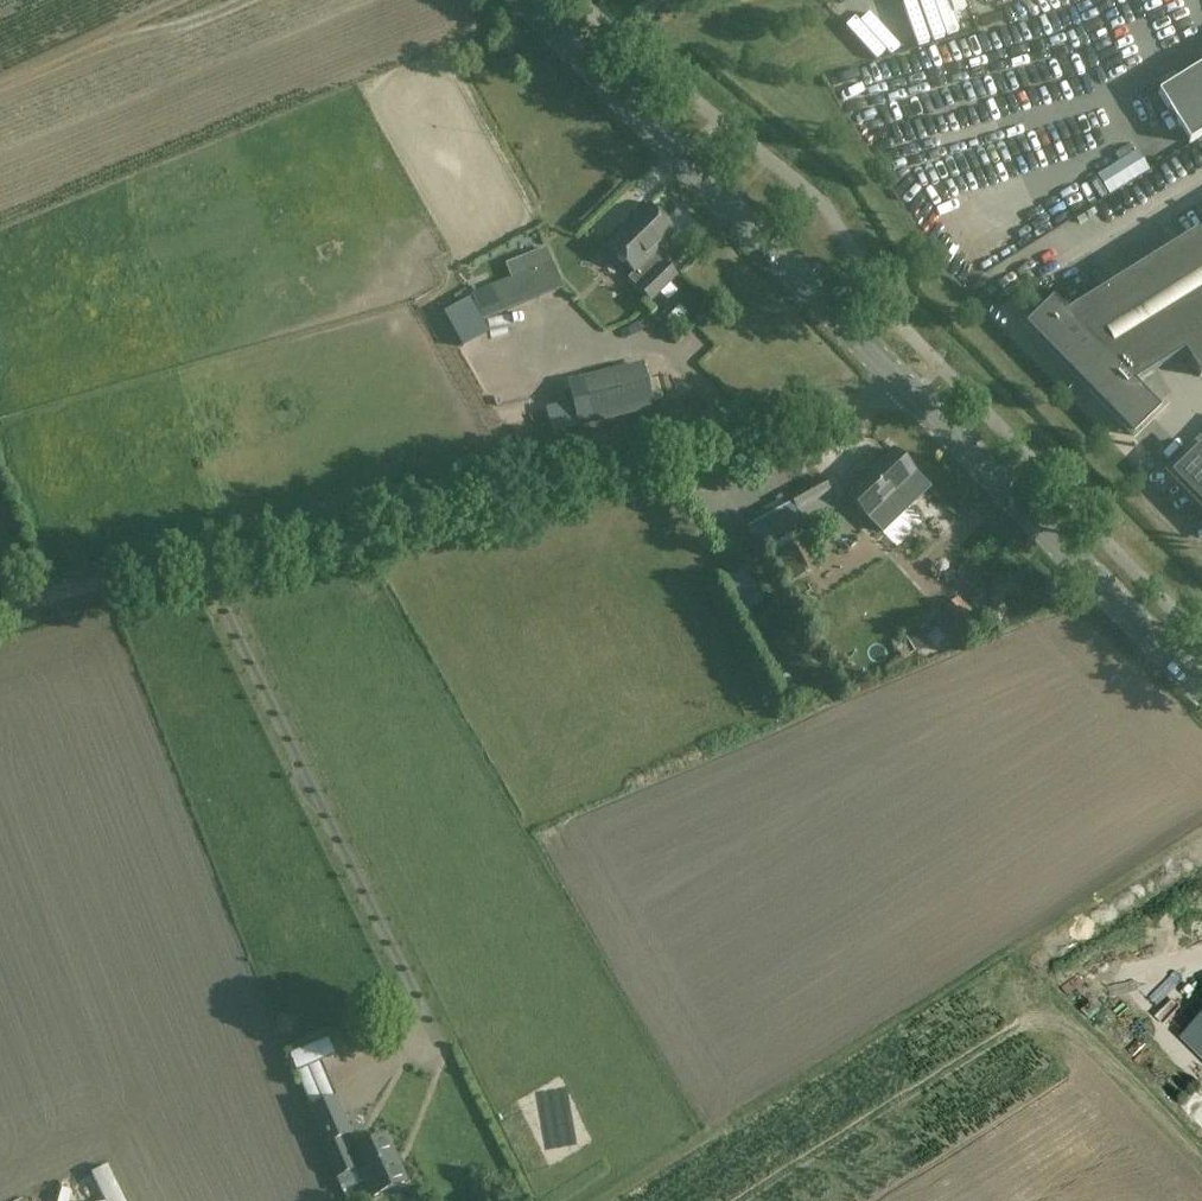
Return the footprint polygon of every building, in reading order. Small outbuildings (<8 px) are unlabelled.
[(1159,94),(1191,144),(1201,137),(1201,67),(1159,94)] [(607,244),(635,273),(637,271),(645,280),(637,288),(650,301),(678,274),(664,261),(663,262),(654,254),(676,233),(648,204),(607,244)] [(1067,314),(1053,299),(1033,319),(1034,319),(1026,326),(1034,334),(1033,334),(1126,429),(1126,428),(1134,436),(1141,428),(1141,429),(1161,410),(1135,383),(1185,352),(1200,376),(1201,375),(1201,229),(1067,314)] [(493,287),(500,305),(536,290),(532,281),(552,273),(547,261),(527,269),(529,273),(493,287)] [(595,421),(652,406),(642,367),(585,381),(595,421)] [(1198,448),(1185,462),(1172,475),(1201,506),(1201,452),(1198,448)] [(846,494),(869,518),(916,474),(892,450),(846,494)] [(840,507),(824,477),(791,496),(806,525),(840,507)] [(958,599),(944,612),(965,633),(978,620),(958,599)] [(311,1109),(309,1110),(324,1145),(337,1177),(354,1169),(360,1183),(367,1180),(374,1195),(404,1182),(386,1139),(360,1150),(338,1097),(311,1109)] [(107,1165),(90,1174),(103,1200),(124,1200),(107,1165)]
